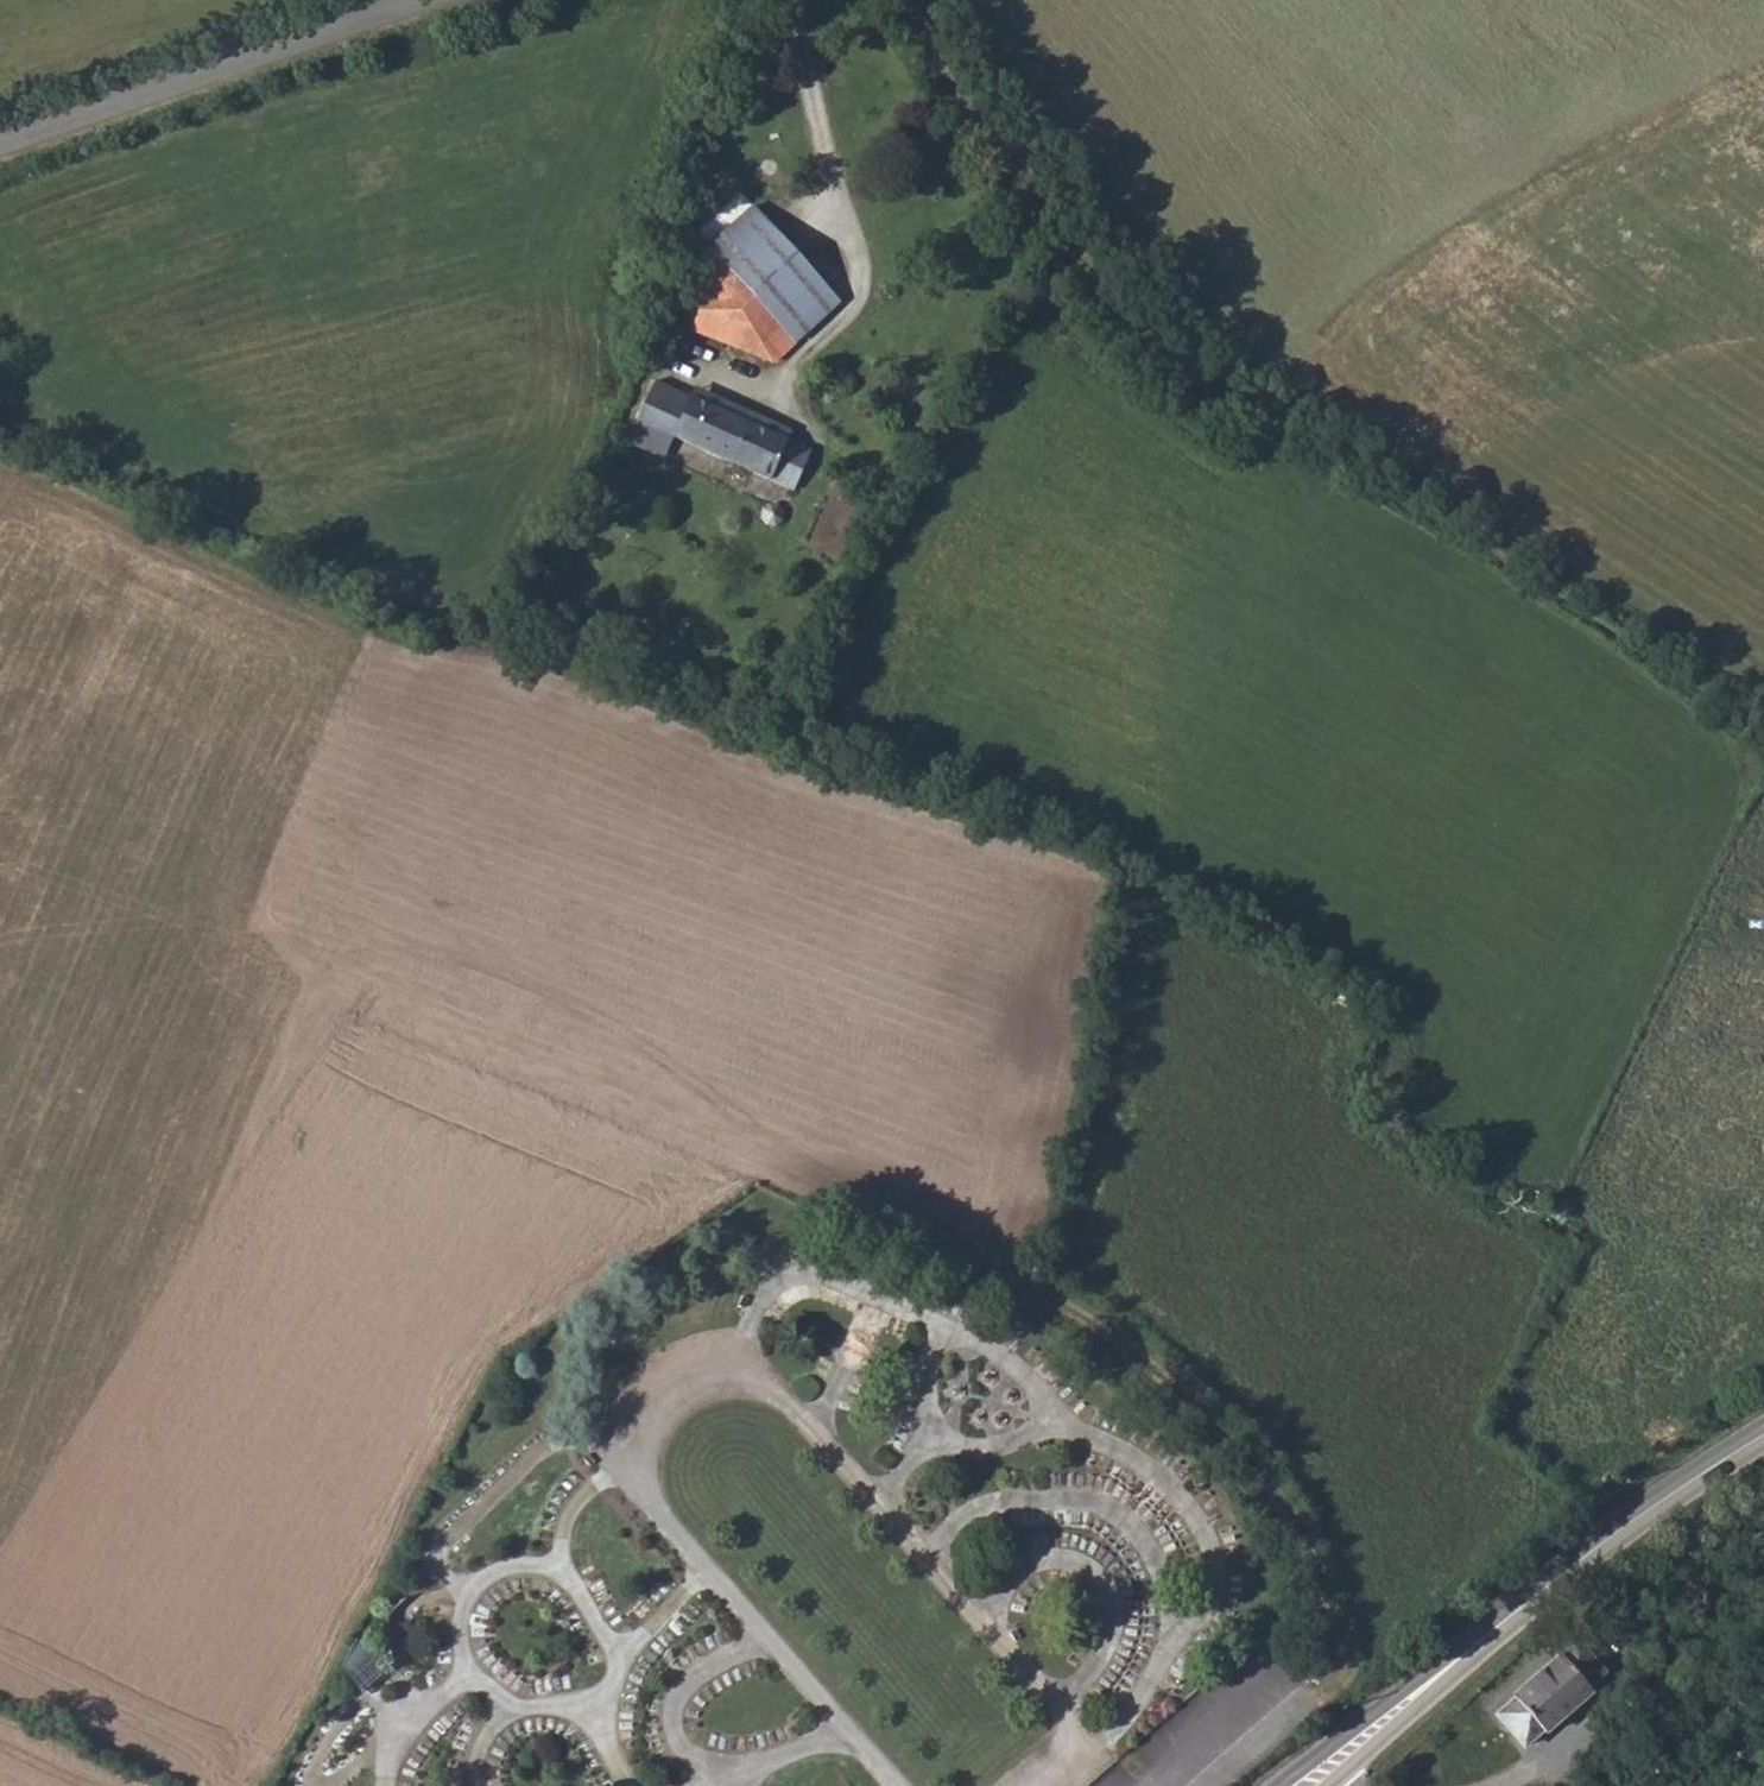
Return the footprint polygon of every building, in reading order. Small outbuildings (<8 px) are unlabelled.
[(710,294),(696,326),(734,344),(729,355),(747,364),(761,339),(783,348),(837,299),(794,252),(750,290),(768,316),(710,294)] [(888,322),(881,314),(872,320),(878,328),(888,322)] [(657,378),(633,414),(639,417),(669,435),(790,490),(807,449),(657,378)] [(669,435),(639,417),(629,435),(660,451),(669,435)] [(363,1685),(385,1664),(363,1641),(341,1662),(363,1685)] [(1511,1702),(1495,1714),(1521,1748),(1536,1734),(1540,1735),(1585,1695),(1584,1687),(1599,1672),(1574,1644),(1557,1661),(1552,1661),(1512,1697),(1511,1702)]
